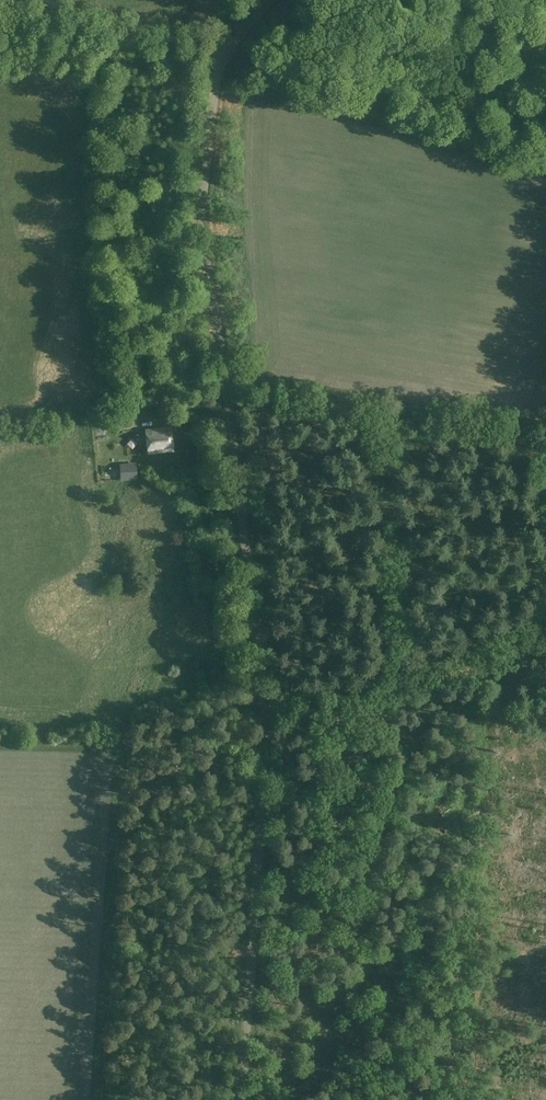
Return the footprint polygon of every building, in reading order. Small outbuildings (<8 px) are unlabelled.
[(159,402),(135,405),(136,418),(160,415),(159,402)] [(173,451),(171,428),(147,430),(149,453),(173,451)] [(122,465),(123,479),(137,478),(136,464),(122,465)] [(122,483),(122,474),(112,473),(111,482),(122,483)]
